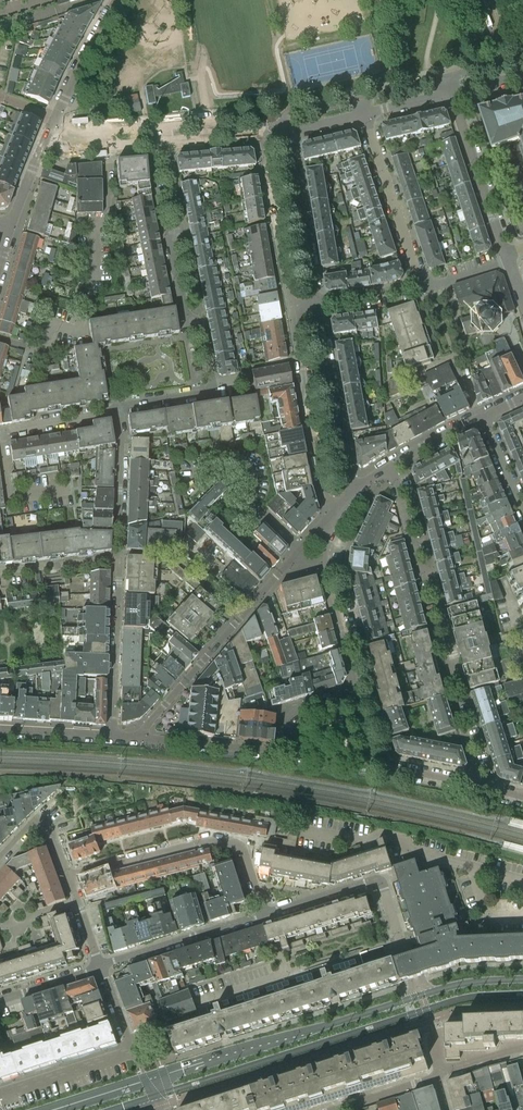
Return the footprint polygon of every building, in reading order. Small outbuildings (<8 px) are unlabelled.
[(100,4),(37,23),(35,28),(61,20),(64,21),(85,31),(100,4)] [(79,42),(85,31),(64,21),(60,27),(58,26),(57,28),(59,29),(79,42)] [(19,42),(22,44),(29,47),(32,42),(30,41),(35,28),(37,23),(25,27),(19,42)] [(74,52),(79,42),(59,29),(54,38),(52,36),(51,39),(53,40),(74,52)] [(47,47),(45,50),(68,62),(74,52),(53,40),(49,48),(47,47)] [(62,73),(68,62),(45,50),(40,60),(42,61),(62,73)] [(34,71),(36,72),(56,83),(56,82),(62,73),(42,61),(38,69),(36,68),(34,71)] [(9,81),(16,83),(19,71),(12,69),(9,81)] [(52,94),(56,83),(36,72),(32,81),(30,80),(29,83),(31,84),(52,94)] [(145,87),(148,105),(155,103),(154,97),(181,91),(182,98),(190,97),(187,83),(184,84),(181,72),(174,73),(175,77),(178,76),(178,78),(158,90),(156,89),(158,87),(156,85),(152,86),(145,87)] [(48,105),(52,94),(31,84),(27,94),(25,93),(24,96),(48,105)] [(479,109),(492,149),(513,142),(517,152),(522,150),(522,154),(522,99),(514,101),(514,100),(498,104),(498,105),(479,109)] [(128,115),(141,112),(139,103),(126,106),(128,115)] [(439,129),(451,126),(447,112),(443,111),(435,113),(439,129)] [(12,124),(36,134),(39,127),(41,122),(17,112),(12,124)] [(429,131),(439,129),(435,113),(424,115),(429,131)] [(418,134),(429,131),(424,115),(414,118),(418,134)] [(408,137),(418,134),(414,118),(404,120),(408,137)] [(397,139),(408,137),(404,120),(393,123),(397,139)] [(382,128),(387,142),(397,139),(393,123),(384,125),(382,128)] [(8,134),(31,144),(36,134),(12,124),(8,134)] [(346,134),(350,150),(361,147),(357,135),(357,134),(354,133),(346,134)] [(8,134),(3,146),(27,155),(31,144),(8,134)] [(334,137),(338,153),(350,150),(346,134),(334,137)] [(324,140),(327,155),(338,153),(334,137),(324,140)] [(440,143),(443,154),(459,149),(456,138),(440,143)] [(313,142),(316,158),(327,155),(324,140),(313,142)] [(303,148),(305,161),(316,158),(313,142),(305,144),(303,148)] [(27,155),(3,146),(0,154),(0,157),(23,166),(27,155)] [(463,160),(459,149),(443,154),(447,165),(463,160)] [(242,167),(242,166),(241,150),(231,151),(232,168),(242,167)] [(241,150),(242,166),(242,167),(255,166),(252,152),(250,150),(241,150)] [(221,169),(232,168),(231,151),(220,152),(220,156),(221,169)] [(220,156),(220,152),(209,153),(210,170),(221,169),(220,156)] [(200,171),(210,170),(209,153),(199,154),(200,171)] [(396,169),(411,164),(408,153),(392,158),(396,169)] [(200,171),(199,154),(189,155),(189,172),(200,171)] [(178,172),(189,172),(189,155),(178,156),(176,159),(178,172)] [(348,162),(346,163),(338,165),(339,169),(343,168),(344,169),(350,167),(352,172),(368,166),(364,156),(348,162)] [(18,177),(23,166),(0,157),(0,169),(18,177)] [(137,194),(137,198),(150,196),(149,191),(150,191),(148,184),(146,159),(116,162),(118,187),(136,185),(137,194)] [(447,165),(451,177),(467,171),(463,160),(447,165)] [(102,213),(101,163),(67,166),(64,175),(44,168),(40,178),(76,191),(77,214),(102,213)] [(415,175),(411,164),(396,169),(400,180),(415,175)] [(371,177),(368,166),(352,172),(341,176),(342,180),(346,179),(346,180),(354,177),(355,183),(371,177)] [(323,167),(307,170),(309,181),(311,181),(325,178),(323,167)] [(16,183),(18,177),(0,169),(0,186),(1,186),(13,190),(16,183)] [(470,182),(467,171),(451,177),(455,188),(470,182)] [(400,180),(403,192),(419,187),(415,175),(400,180)] [(241,185),(242,191),(258,188),(256,177),(237,180),(238,185),(241,185)] [(348,197),(357,194),(375,188),(371,177),(355,183),(357,188),(346,192),(348,197)] [(311,181),(309,181),(310,192),(317,191),(327,189),(326,182),(325,178),(311,181)] [(181,184),(183,195),(199,192),(198,186),(200,185),(199,180),(181,184)] [(455,188),(459,200),(474,194),(470,182),(455,188)] [(41,183),(37,195),(54,200),(57,188),(41,183)] [(11,189),(1,186),(0,186),(0,210),(5,210),(8,207),(13,190),(11,189)] [(422,198),(419,187),(403,192),(407,203),(422,198)] [(260,199),(258,188),(242,191),(239,191),(240,196),(243,196),(244,202),(260,199)] [(375,188),(357,194),(348,197),(349,202),(360,198),(362,204),(378,198),(375,188)] [(317,191),(310,192),(312,203),(329,200),(327,189),(317,191)] [(200,197),(199,192),(183,195),(185,206),(204,202),(202,197),(200,197)] [(478,205),(474,194),(459,200),(462,210),(478,205)] [(37,195),(34,207),(50,212),(54,200),(37,195)] [(153,207),(150,196),(137,198),(131,200),(133,207),(130,208),(131,212),(153,207)] [(353,213),(355,218),(364,215),(382,209),(378,198),(362,204),(364,209),(358,211),(353,213)] [(407,203),(411,215),(426,210),(422,198),(407,203)] [(262,210),(260,199),(244,202),(244,207),(242,208),(243,213),(245,213),(262,210)] [(329,200),(312,203),(314,214),(315,214),(331,211),(329,200)] [(185,206),(187,217),(203,214),(202,207),(204,207),(204,202),(185,206)] [(465,221),(481,216),(478,205),(462,210),(465,221)] [(34,207),(30,219),(47,224),(50,212),(34,207)] [(155,218),(153,207),(131,212),(131,216),(135,215),(136,222),(155,218)] [(382,209),(364,215),(355,218),(356,222),(361,220),(361,221),(365,219),(368,218),(370,224),(385,218),(382,209)] [(244,224),(264,221),(262,210),(245,213),(246,219),(243,219),(244,224)] [(430,220),(426,210),(411,215),(415,225),(430,220)] [(315,214),(314,214),(316,225),(333,222),(331,211),(315,214)] [(204,218),(203,214),(187,217),(189,228),(208,224),(207,218),(204,218)] [(481,216),(465,221),(469,232),(485,226),(481,216)] [(157,229),(155,218),(136,222),(137,229),(134,230),(135,234),(157,229)] [(47,224),(30,219),(27,232),(43,236),(47,224)] [(389,232),(386,221),(370,226),(371,227),(374,237),(389,232)] [(333,222),(316,225),(318,236),(334,233),(333,222)] [(419,238),(439,231),(438,228),(433,230),(431,222),(415,228),(419,238)] [(189,228),(191,238),(208,235),(206,228),(209,228),(208,224),(189,228)] [(246,236),(247,240),(266,237),(264,226),(243,230),(243,234),(245,234),(246,236)] [(469,232),(472,243),(488,237),(485,226),(469,232)] [(346,228),(353,258),(357,257),(350,227),(346,228)] [(159,240),(157,229),(135,234),(136,238),(139,237),(140,244),(159,240)] [(419,238),(422,249),(438,244),(435,236),(440,234),(439,231),(419,238)] [(373,249),(377,248),(393,242),(389,232),(374,237),(374,238),(370,239),(373,246),(372,247),(373,249)] [(334,233),(318,236),(320,246),(336,244),(334,233)] [(23,234),(19,246),(35,251),(37,252),(38,249),(36,248),(39,238),(23,234)] [(209,240),(208,235),(191,238),(193,249),(212,245),(211,240),(209,240)] [(268,247),(266,237),(247,240),(248,246),(245,247),(246,251),(268,247)] [(491,247),(488,237),(472,243),(475,250),(472,250),(474,255),(490,250),(491,247)] [(161,251),(159,240),(140,244),(137,245),(138,249),(141,248),(142,255),(161,251)] [(364,241),(356,243),(359,253),(364,252),(365,252),(367,251),(364,241)] [(374,252),(378,250),(381,258),(396,253),(393,242),(377,248),(373,249),(374,252)] [(336,244),(320,246),(321,257),(338,254),(336,244)] [(440,251),(438,244),(422,249),(426,259),(446,253),(445,250),(440,251)] [(195,259),(212,256),(211,250),(213,249),(212,245),(193,249),(195,259)] [(32,261),(35,251),(19,246),(16,259),(31,263),(34,264),(35,261),(32,261)] [(250,261),(264,259),(270,258),(268,247),(246,251),(247,255),(249,254),(250,261)] [(161,251),(142,255),(144,262),(141,263),(141,266),(163,262),(161,251)] [(445,265),(443,260),(448,258),(446,253),(426,259),(429,268),(432,269),(445,265)] [(338,254),(321,257),(323,268),(340,265),(338,254)] [(213,262),(212,256),(195,259),(198,270),(216,266),(215,261),(213,262)] [(394,264),(385,266),(385,267),(388,283),(402,278),(404,275),(397,256),(392,258),(394,264)] [(271,268),(270,258),(264,259),(250,261),(251,267),(249,268),(250,272),(271,268)] [(16,259),(12,271),(30,276),(32,277),(33,274),(29,273),(31,263),(16,259)] [(373,262),(367,263),(368,270),(371,286),(374,285),(388,283),(385,267),(385,266),(384,260),(379,261),(380,267),(374,268),(373,262)] [(166,273),(163,262),(141,266),(142,270),(145,270),(147,277),(166,273)] [(347,273),(349,289),(359,288),(355,262),(351,263),(352,272),(347,273)] [(371,286),(368,270),(363,270),(362,268),(361,268),(361,262),(356,262),(355,262),(359,288),(371,286)] [(200,281),(219,277),(217,266),(216,266),(198,270),(200,281)] [(257,281),(257,282),(272,279),(273,278),(271,268),(250,272),(250,275),(253,275),(254,282),(257,281)] [(29,279),(30,276),(12,271),(9,283),(24,288),(27,278),(29,279)] [(341,274),(335,275),(338,291),(349,289),(347,273),(346,271),(341,272),(341,274)] [(497,272),(453,287),(460,308),(496,296),(501,311),(503,315),(515,311),(503,276),(497,272)] [(168,284),(166,273),(147,277),(148,284),(145,284),(146,288),(168,284)] [(330,293),(338,291),(335,275),(330,275),(330,273),(325,274),(325,276),(327,290),(330,293)] [(221,288),(219,277),(200,281),(202,292),(221,288)] [(275,290),(273,278),(272,279),(257,282),(241,285),(241,286),(239,286),(240,293),(236,294),(237,299),(246,298),(246,297),(259,295),(259,293),(275,290)] [(9,283),(5,296),(21,300),(24,290),(26,291),(27,289),(24,288),(9,283)] [(170,295),(168,284),(146,288),(146,292),(149,292),(151,299),(160,297),(170,295)] [(202,292),(204,302),(223,298),(221,288),(202,292)] [(256,297),(257,304),(253,304),(253,308),(277,303),(276,294),(256,297)] [(173,308),(170,295),(160,297),(162,310),(173,308)] [(2,308),(17,313),(20,313),(25,315),(29,303),(23,301),(21,300),(5,296),(2,308)] [(225,309),(223,298),(204,302),(206,313),(225,309)] [(434,359),(415,302),(388,311),(407,368),(434,359)] [(279,311),(277,303),(253,308),(254,312),(258,311),(259,315),(279,311)] [(14,325),(17,315),(19,316),(20,313),(17,313),(2,308),(0,314),(0,321),(14,325)] [(8,406),(11,423),(24,421),(30,420),(29,414),(47,411),(47,409),(59,407),(60,409),(79,406),(79,404),(84,403),(84,405),(108,401),(99,346),(129,341),(129,339),(142,337),(142,339),(157,336),(157,334),(170,332),(170,334),(179,333),(175,308),(173,308),(162,310),(88,322),(92,346),(73,349),(78,380),(23,389),(24,396),(7,398),(8,406)] [(461,320),(466,335),(484,329),(485,329),(487,330),(488,330),(489,330),(491,329),(492,329),(493,328),(495,327),(496,327),(496,326),(497,325),(497,324),(498,323),(498,322),(499,321),(499,320),(499,319),(499,318),(499,317),(498,316),(498,315),(498,314),(497,314),(497,313),(495,311),(494,310),(493,310),(492,309),(491,309),(489,308),(488,308),(487,308),(486,308),(484,309),(483,309),(482,310),(480,311),(480,312),(479,313),(479,314),(478,315),(461,320)] [(206,313),(208,324),(227,319),(225,309),(206,313)] [(257,319),(258,324),(280,320),(279,311),(259,315),(260,318),(257,319)] [(376,312),(365,314),(369,338),(375,337),(373,329),(379,328),(376,312)] [(364,339),(369,338),(365,314),(354,315),(357,332),(363,331),(364,339)] [(358,334),(357,332),(354,315),(343,317),(346,333),(352,333),(352,335),(358,334)] [(340,334),(346,333),(343,317),(335,319),(333,322),(336,338),(341,337),(340,334)] [(229,330),(227,319),(208,324),(210,334),(229,330)] [(282,329),(280,320),(258,324),(259,329),(250,331),(251,335),(282,329)] [(11,336),(13,327),(15,328),(16,326),(14,325),(0,321),(0,333),(11,336)] [(282,329),(251,335),(250,336),(244,337),(245,341),(249,340),(261,338),(262,344),(284,340),(282,329)] [(210,334),(212,345),(232,341),(229,330),(210,334)] [(514,389),(522,385),(522,378),(512,355),(505,338),(492,343),(495,350),(500,360),(514,389)] [(285,349),(284,340),(262,344),(263,353),(285,349)] [(234,352),(232,341),(212,345),(214,355),(234,352)] [(356,346),(356,343),(355,341),(337,345),(341,365),(359,362),(359,357),(356,358),(354,347),(356,346)] [(265,363),(287,359),(285,349),(263,353),(265,363)] [(500,360),(495,350),(485,354),(493,371),(503,394),(514,389),(500,360)] [(214,355),(217,366),(236,362),(234,352),(214,355)] [(237,368),(236,362),(217,366),(218,374),(221,376),(240,373),(239,368),(237,368)] [(360,368),(359,362),(341,365),(345,387),(363,384),(362,379),(360,379),(358,368),(360,368)] [(444,388),(457,416),(470,409),(448,363),(424,375),(427,385),(429,385),(433,393),(444,388)] [(255,393),(292,386),(288,364),(251,371),(255,393)] [(478,405),(493,399),(483,376),(482,376),(480,370),(476,372),(479,377),(473,380),(478,405)] [(493,371),(483,376),(493,399),(503,394),(493,371)] [(409,389),(402,375),(389,381),(390,398),(409,389)] [(424,378),(423,378),(414,382),(417,387),(426,383),(424,378)] [(349,409),(367,405),(366,400),(364,401),(362,390),(364,389),(363,384),(345,387),(349,409)] [(297,416),(292,386),(255,393),(260,422),(297,416)] [(446,421),(457,416),(444,388),(433,393),(435,398),(446,421)] [(428,389),(422,392),(426,401),(432,398),(428,389)] [(255,396),(227,401),(231,426),(259,421),(255,396)] [(227,401),(215,403),(191,406),(195,431),(207,429),(207,427),(218,425),(221,443),(233,441),(231,426),(227,401)] [(349,409),(353,431),(371,427),(370,422),(368,423),(366,411),(368,411),(367,405),(349,409)] [(8,406),(0,407),(0,425),(11,423),(8,406)] [(191,406),(163,411),(166,429),(167,436),(195,431),(191,406)] [(414,439),(445,421),(437,406),(431,409),(429,407),(420,412),(419,409),(414,412),(417,417),(416,418),(414,415),(413,416),(411,413),(404,418),(414,439)] [(502,433),(515,428),(518,428),(522,426),(522,427),(522,409),(500,420),(498,424),(502,433)] [(394,410),(385,414),(386,427),(387,429),(386,432),(387,434),(391,431),(399,427),(397,425),(400,423),(398,421),(394,410)] [(131,435),(166,429),(163,411),(128,417),(131,435)] [(261,426),(263,436),(299,429),(299,428),(297,416),(260,422),(261,426)] [(414,439),(404,418),(398,421),(400,423),(397,425),(399,427),(406,442),(414,439)] [(92,422),(92,425),(93,429),(76,431),(79,451),(99,447),(98,475),(95,475),(94,487),(113,488),(114,445),(110,419),(92,422)] [(387,429),(386,427),(361,431),(363,442),(376,440),(378,459),(388,453),(387,434),(386,432),(387,429)] [(399,427),(391,431),(399,447),(406,442),(399,427)] [(522,436),(518,428),(515,428),(502,433),(506,443),(522,436)] [(301,437),(299,429),(263,436),(265,443),(301,437)] [(76,431),(65,433),(68,455),(72,454),(72,452),(79,451),(76,431)] [(376,440),(363,442),(361,431),(353,433),(354,440),(356,440),(359,467),(362,469),(378,459),(376,440)] [(391,431),(387,434),(388,453),(399,447),(391,431)] [(475,431),(466,435),(470,450),(472,455),(486,449),(478,433),(475,431)] [(68,455),(65,433),(54,435),(57,454),(64,453),(64,455),(68,455)] [(54,435),(43,436),(46,458),(50,458),(50,455),(57,454),(54,435)] [(465,452),(470,450),(466,435),(457,439),(461,454),(462,458),(465,452)] [(46,458),(43,436),(32,438),(35,458),(42,456),(42,459),(46,458)] [(522,436),(506,443),(511,453),(522,448),(522,439),(522,436)] [(266,444),(267,451),(302,444),(301,437),(265,443),(266,444)] [(32,438),(21,440),(24,462),(28,461),(28,459),(35,458),(32,438)] [(131,439),(131,450),(148,450),(148,439),(131,439)] [(20,462),(24,462),(21,440),(9,442),(12,461),(20,460),(20,462)] [(304,454),(302,444),(267,451),(269,461),(287,457),(304,454)] [(452,447),(442,453),(450,467),(455,464),(457,475),(462,474),(460,462),(452,447)] [(515,463),(522,460),(522,448),(511,453),(515,463)] [(462,458),(464,469),(470,467),(489,458),(486,449),(472,455),(470,450),(465,452),(462,458)] [(131,460),(148,461),(148,450),(131,450),(131,460)] [(440,473),(443,479),(445,481),(450,480),(445,470),(450,467),(442,453),(432,458),(440,473)] [(268,461),(272,475),(307,468),(304,456),(287,459),(287,457),(269,461),(268,461)] [(430,478),(436,475),(439,481),(443,479),(440,473),(432,458),(422,463),(430,478)] [(152,471),(152,466),(158,467),(158,461),(148,461),(131,460),(130,470),(152,471)] [(493,467),(490,460),(470,468),(470,467),(464,469),(466,478),(473,476),(493,467)] [(515,463),(519,474),(522,472),(522,460),(515,463)] [(435,484),(430,478),(422,463),(414,468),(413,471),(417,485),(424,481),(425,483),(427,482),(429,485),(435,484)] [(496,474),(493,467),(473,476),(476,482),(496,474)] [(308,477),(307,468),(272,475),(274,483),(308,477)] [(130,481),(157,482),(158,477),(152,477),(152,471),(130,470),(130,481)] [(177,507),(182,506),(174,471),(169,473),(177,507)] [(476,482),(478,488),(479,489),(480,488),(499,480),(496,474),(476,482)] [(288,493),(301,490),(311,488),(308,477),(274,483),(276,496),(288,493)] [(460,479),(463,490),(469,489),(466,478),(460,479)] [(482,495),(502,487),(499,480),(480,488),(482,495)] [(130,481),(129,491),(146,492),(147,487),(157,487),(157,482),(130,481)] [(186,515),(197,525),(202,518),(208,512),(207,510),(228,489),(220,481),(186,515)] [(418,491),(421,501),(437,497),(436,491),(443,490),(441,484),(418,491)] [(504,493),(502,487),(482,495),(485,501),(504,493)] [(316,517),(318,512),(315,502),(314,500),(311,488),(301,490),(304,502),(299,507),(294,503),(296,501),(288,493),(276,496),(286,505),(308,526),(316,516),(316,517)] [(94,499),(113,500),(113,490),(95,489),(95,499),(94,499)] [(471,500),(469,492),(469,489),(463,490),(465,501),(471,500)] [(129,491),(129,502),(157,503),(157,498),(146,497),(146,492),(129,491)] [(483,509),(487,507),(488,507),(507,499),(504,493),(485,501),(480,503),(483,509)] [(444,495),(437,497),(421,501),(424,512),(440,508),(439,502),(445,500),(444,495)] [(267,506),(276,515),(286,505),(276,496),(277,496),(267,506)] [(377,498),(374,505),(389,513),(394,503),(381,497),(377,498)] [(112,511),(113,500),(94,499),(94,504),(81,504),(81,510),(112,511)] [(507,499),(488,507),(487,507),(483,509),(482,509),(486,517),(492,515),(510,507),(507,499)] [(473,510),(471,500),(465,501),(468,512),(473,510)] [(129,502),(129,512),(145,513),(146,507),(156,508),(157,503),(129,502)] [(308,526),(286,505),(276,515),(281,521),(298,538),(308,526)] [(389,513),(374,505),(369,514),(399,529),(400,528),(389,523),(393,515),(389,513)] [(489,525),(490,525),(514,515),(510,507),(492,515),(486,517),(476,520),(477,527),(482,525),(487,520),(489,525)] [(441,513),(440,508),(424,512),(427,522),(449,516),(448,511),(441,513)] [(112,511),(81,510),(81,522),(82,522),(82,532),(111,533),(112,511)] [(468,512),(470,522),(476,520),(473,510),(468,512)] [(145,522),(145,513),(129,512),(128,526),(145,522)] [(11,562),(9,540),(8,537),(3,538),(0,513),(0,565),(12,564),(11,562)] [(398,532),(399,529),(369,514),(365,524),(384,533),(387,527),(398,532)] [(517,524),(514,515),(490,525),(494,533),(517,524)] [(427,522),(429,533),(446,528),(444,523),(451,521),(449,516),(427,522)] [(201,529),(203,531),(212,520),(208,517),(205,521),(202,518),(197,525),(201,529)] [(203,531),(234,560),(259,583),(269,572),(251,555),(222,527),(223,526),(214,517),(212,520),(203,531)] [(478,531),(477,527),(476,520),(470,522),(472,532),(478,531)] [(146,529),(146,524),(128,528),(127,550),(174,553),(175,542),(181,542),(182,523),(162,521),(161,530),(146,529)] [(196,543),(205,534),(194,524),(186,533),(196,543)] [(382,538),(384,533),(365,524),(360,533),(380,543),(380,542),(383,544),(385,540),(382,538)] [(499,542),(503,541),(504,540),(521,533),(517,524),(500,531),(494,533),(491,535),(494,540),(492,541),(493,544),(499,542)] [(265,548),(276,537),(263,525),(252,536),(254,538),(255,538),(265,548)] [(447,533),(446,528),(429,533),(432,543),(455,537),(453,532),(447,533)] [(9,540),(11,562),(13,562),(13,564),(111,551),(111,533),(82,532),(79,531),(79,530),(10,539),(9,540)] [(375,552),(380,543),(360,533),(355,543),(375,552)] [(503,541),(499,542),(503,551),(508,549),(508,551),(522,545),(522,537),(521,533),(504,540),(503,541)] [(265,548),(278,560),(286,552),(286,547),(276,537),(265,548)] [(381,558),(383,557),(407,551),(404,540),(403,541),(402,537),(394,539),(395,543),(388,545),(390,551),(383,552),(381,558)] [(458,547),(456,542),(455,537),(432,543),(435,553),(451,549),(458,547)] [(278,560),(265,548),(255,538),(254,538),(248,545),(272,568),(278,560)] [(374,554),(375,552),(355,543),(352,549),(351,561),(372,563),(372,558),(376,559),(378,555),(374,554)] [(483,551),(485,562),(488,573),(495,570),(493,564),(496,563),(495,559),(500,557),(498,552),(497,552),(494,544),(482,549),(483,551)] [(509,553),(506,554),(508,558),(500,562),(502,567),(507,565),(522,558),(522,545),(508,551),(509,553)] [(452,554),(451,549),(435,553),(437,563),(460,557),(459,553),(452,554)] [(407,551),(383,557),(383,560),(387,559),(389,567),(410,562),(407,551)] [(485,562),(483,551),(477,553),(479,564),(485,562)] [(127,557),(125,593),(154,595),(155,558),(127,557)] [(437,563),(440,574),(456,570),(455,563),(461,562),(460,557),(437,563)] [(507,565),(509,570),(507,571),(509,575),(512,573),(522,568),(522,558),(507,565)] [(244,600),(259,583),(234,560),(220,577),(244,600)] [(371,569),(372,563),(351,561),(350,572),(350,573),(352,579),(372,573),(380,571),(379,567),(371,569)] [(188,575),(173,562),(168,568),(182,581),(188,575)] [(413,572),(410,562),(389,567),(391,575),(384,577),(385,579),(413,572)] [(488,573),(485,562),(479,564),(482,574),(488,573)] [(512,573),(522,598),(522,568),(512,573)] [(458,575),(456,570),(440,574),(443,584),(466,578),(464,573),(458,575)] [(90,573),(90,584),(109,584),(109,571),(90,573)] [(416,583),(413,572),(385,579),(385,582),(393,580),(395,588),(416,583)] [(352,579),(355,589),(383,582),(382,579),(374,581),(372,573),(352,579)] [(490,583),(488,573),(482,574),(484,585),(490,583)] [(198,588),(200,589),(202,587),(190,577),(185,583),(195,592),(198,588)] [(315,577),(279,586),(282,596),(287,614),(325,604),(321,589),(318,590),(315,577)] [(443,584),(446,595),(462,591),(469,589),(466,578),(443,584)] [(496,580),(490,583),(494,599),(494,600),(504,598),(496,580)] [(383,583),(383,582),(355,589),(357,599),(378,594),(376,585),(383,583)] [(390,599),(390,600),(418,593),(416,583),(395,588),(397,597),(390,599)] [(109,595),(109,584),(90,584),(90,595),(109,595)] [(33,588),(35,607),(59,604),(58,585),(44,587),(45,594),(38,595),(37,588),(33,588)] [(7,610),(35,607),(33,588),(29,589),(29,596),(22,597),(21,590),(17,590),(17,598),(12,598),(11,591),(5,592),(7,610)] [(213,600),(200,589),(198,588),(195,592),(183,605),(182,604),(173,614),(174,615),(166,624),(189,643),(196,634),(197,635),(206,625),(205,624),(220,606),(213,600)] [(463,596),(462,591),(446,595),(449,606),(467,600),(473,598),(472,593),(463,596)] [(421,604),(418,593),(390,600),(391,603),(398,601),(400,609),(421,604)] [(492,593),(468,600),(469,604),(477,602),(478,602),(479,602),(480,603),(494,599),(492,593)] [(357,599),(360,609),(388,602),(387,600),(380,602),(378,594),(357,599)] [(109,607),(109,595),(90,595),(89,606),(109,607)] [(143,629),(144,629),(148,629),(149,627),(149,617),(149,612),(150,597),(125,596),(124,629),(143,629)] [(159,597),(150,597),(149,612),(156,618),(157,619),(159,597)] [(389,604),(388,602),(360,609),(363,620),(383,614),(381,606),(389,604)] [(499,682),(478,602),(477,602),(469,604),(449,609),(471,690),(488,685),(489,689),(500,686),(499,683),(499,682)] [(395,620),(396,621),(424,614),(421,604),(400,609),(403,618),(395,620)] [(297,662),(295,655),(289,637),(278,641),(266,607),(262,606),(257,613),(266,640),(276,668),(297,662)] [(78,629),(87,629),(108,630),(109,610),(86,610),(86,617),(77,617),(77,629),(78,629)] [(363,620),(365,630),(394,623),(393,621),(386,623),(383,614),(363,620)] [(427,625),(424,614),(396,621),(396,624),(404,622),(406,631),(426,626),(427,625)] [(317,635),(332,631),(328,615),(313,619),(314,623),(316,632),(317,635)] [(149,617),(149,627),(157,634),(164,625),(157,619),(156,618),(149,617)] [(253,617),(241,631),(246,643),(252,641),(260,638),(253,618),(253,617)] [(316,632),(314,623),(287,631),(290,639),(316,632)] [(369,641),(371,641),(389,636),(387,627),(394,625),(394,623),(365,630),(369,641)] [(446,696),(437,665),(435,655),(428,631),(426,626),(406,631),(401,632),(402,638),(411,635),(420,670),(417,670),(420,683),(416,684),(418,690),(422,689),(425,702),(428,701),(446,696)] [(61,629),(62,637),(108,638),(108,630),(87,629),(78,629),(61,629)] [(142,632),(143,629),(124,629),(121,688),(139,688),(140,675),(141,675),(141,670),(140,670),(140,656),(142,656),(142,651),(140,651),(141,640),(142,640),(142,638),(141,637),(141,632),(142,632)] [(167,643),(168,644),(174,649),(190,663),(197,654),(169,629),(166,633),(167,634),(171,638),(167,643)] [(252,695),(257,694),(260,693),(263,692),(254,666),(245,669),(244,665),(252,662),(247,648),(247,647),(246,643),(241,631),(228,646),(241,684),(244,691),(250,688),(252,695)] [(336,646),(332,631),(317,635),(321,650),(336,646)] [(405,707),(402,695),(388,642),(396,639),(395,635),(389,636),(371,641),(372,646),(370,646),(379,680),(376,681),(384,713),(402,708),(405,707)] [(107,646),(108,638),(62,637),(63,645),(107,646)] [(174,649),(168,644),(164,649),(161,647),(159,650),(166,657),(167,657),(174,649)] [(107,657),(107,646),(63,645),(63,655),(107,657)] [(228,646),(220,654),(233,690),(235,689),(234,687),(241,684),(228,646)] [(183,671),(190,663),(174,649),(167,657),(166,657),(183,671)] [(256,652),(258,659),(268,656),(266,649),(256,652)] [(342,666),(337,651),(328,654),(324,655),(327,663),(329,662),(331,669),(342,666)] [(297,662),(303,660),(306,659),(304,653),(295,655),(297,662)] [(236,700),(233,690),(220,654),(213,663),(227,702),(228,702),(236,700)] [(106,677),(107,657),(63,655),(64,661),(65,671),(61,672),(48,674),(49,693),(47,722),(59,723),(73,724),(74,679),(76,679),(76,677),(82,678),(83,677),(106,677)] [(327,663),(324,655),(314,657),(306,659),(303,660),(312,694),(334,687),(327,663)] [(174,681),(183,671),(166,657),(163,661),(165,663),(160,668),(158,666),(158,667),(174,681)] [(305,696),(312,694),(303,660),(297,662),(301,676),(305,696)] [(13,668),(13,669),(14,678),(16,678),(25,677),(36,675),(41,675),(48,674),(61,672),(65,671),(64,661),(13,668)] [(174,681),(158,667),(151,661),(147,666),(148,666),(151,670),(150,671),(153,673),(152,674),(154,676),(155,675),(156,676),(153,680),(156,682),(155,682),(165,691),(174,681)] [(297,662),(276,668),(283,687),(288,702),(305,696),(301,676),(297,662)] [(345,678),(342,666),(331,669),(329,662),(327,663),(334,687),(341,685),(345,678)] [(228,702),(227,702),(213,663),(191,689),(190,688),(186,735),(212,737),(212,738),(213,737),(236,740),(239,710),(240,699),(236,700),(228,702)] [(49,693),(48,674),(41,675),(41,692),(40,700),(37,700),(35,721),(47,722),(49,693)] [(36,686),(36,675),(25,677),(22,720),(35,721),(37,700),(37,696),(36,686)] [(22,720),(25,677),(16,678),(15,692),(17,693),(17,701),(7,700),(8,679),(7,679),(0,680),(0,719),(22,720)] [(158,699),(165,691),(155,682),(156,682),(153,680),(151,678),(149,681),(147,679),(146,688),(158,699)] [(74,679),(73,724),(93,725),(94,701),(84,700),(84,706),(74,705),(75,698),(84,699),(84,694),(85,680),(76,679),(74,679)] [(503,685),(508,698),(522,693),(522,679),(503,685)] [(94,680),(94,701),(93,725),(105,726),(106,680),(94,680)] [(500,686),(489,689),(472,694),(476,705),(494,700),(492,695),(504,692),(501,685),(500,686)] [(271,707),(274,706),(288,702),(283,687),(267,691),(271,707)] [(121,688),(121,707),(129,708),(131,722),(138,720),(142,717),(138,705),(140,702),(140,688),(139,688),(121,688)] [(149,710),(158,699),(146,688),(142,688),(142,689),(143,692),(142,693),(146,696),(141,702),(149,710)] [(402,695),(405,707),(425,702),(422,689),(418,690),(410,692),(404,694),(402,695)] [(260,693),(257,694),(252,695),(243,698),(246,708),(239,710),(236,740),(273,744),(276,716),(264,715),(263,711),(272,708),(271,707),(267,691),(263,692),(260,693)] [(449,708),(446,696),(428,701),(432,714),(449,708)] [(495,704),(494,700),(476,705),(479,716),(508,707),(506,701),(495,704)] [(144,716),(149,710),(141,702),(140,702),(138,705),(142,717),(144,716)] [(120,724),(131,722),(129,708),(121,707),(120,724)] [(479,716),(483,727),(500,722),(499,717),(510,713),(508,707),(479,716)] [(402,708),(384,713),(392,736),(410,730),(402,708)] [(449,708),(432,714),(435,725),(453,720),(449,708)] [(505,724),(512,722),(510,714),(503,716),(505,724)] [(457,731),(453,720),(435,725),(439,737),(445,735),(457,731)] [(502,726),(500,722),(483,727),(486,739),(515,729),(513,723),(502,726)] [(486,739),(490,749),(508,744),(506,739),(518,736),(515,729),(486,739)] [(401,738),(393,741),(397,752),(397,753),(400,756),(401,755),(409,757),(412,740),(401,738)] [(421,759),(424,741),(413,739),(412,740),(409,757),(421,759)] [(421,759),(433,762),(436,743),(424,741),(421,759)] [(448,746),(436,743),(433,762),(445,764),(448,746)] [(509,748),(508,744),(490,749),(493,761),(522,752),(520,745),(509,748)] [(462,748),(448,746),(445,764),(465,768),(467,765),(462,748)] [(497,772),(515,766),(513,761),(522,758),(522,753),(522,752),(493,761),(497,772)] [(515,766),(497,772),(498,776),(501,779),(521,784),(522,776),(522,769),(515,766)] [(60,786),(39,790),(42,804),(60,788),(61,788),(61,787),(61,786),(60,786)] [(34,812),(42,804),(39,790),(30,791),(34,812)] [(27,818),(34,812),(30,791),(12,794),(12,795),(15,810),(18,827),(27,818)] [(0,797),(0,813),(6,812),(15,810),(12,795),(0,797)] [(162,826),(173,823),(170,812),(169,807),(158,810),(162,826)] [(173,823),(185,820),(184,808),(170,812),(173,823)] [(184,808),(185,820),(197,822),(199,811),(184,808)] [(15,810),(6,812),(10,836),(18,827),(15,810)] [(152,828),(162,826),(158,810),(147,813),(152,828)] [(211,813),(199,811),(197,822),(196,827),(208,829),(211,813)] [(10,836),(6,812),(0,813),(0,828),(0,846),(10,836)] [(141,831),(152,828),(147,813),(137,816),(141,831)] [(211,813),(208,829),(219,831),(222,815),(211,813)] [(233,817),(222,815),(219,831),(230,833),(233,817)] [(130,834),(141,831),(137,816),(126,818),(130,834)] [(233,817),(230,833),(241,835),(244,819),(233,817)] [(119,836),(130,834),(126,818),(115,821),(119,836)] [(255,821),(244,819),(241,835),(253,837),(253,835),(255,823),(255,821)] [(108,839),(119,836),(115,821),(104,824),(108,839)] [(281,833),(292,829),(290,822),(279,825),(281,833)] [(255,823),(253,835),(266,837),(267,837),(275,834),(277,827),(255,823)] [(97,842),(108,839),(104,824),(92,827),(95,836),(97,842)] [(100,853),(97,842),(95,836),(70,845),(76,862),(100,853)] [(274,837),(273,843),(296,847),(297,841),(292,841),(288,840),(274,837)] [(393,869),(392,868),(383,839),(377,841),(379,848),(376,849),(377,852),(332,866),(332,868),(333,868),(331,881),(339,883),(379,870),(380,873),(393,869)] [(331,885),(331,881),(333,868),(332,868),(276,857),(277,851),(278,847),(263,844),(262,850),(264,851),(261,867),(272,869),(271,874),(331,885)] [(29,854),(32,864),(51,857),(47,847),(29,853),(29,854)] [(212,862),(209,850),(196,853),(199,865),(212,862)] [(185,854),(189,870),(200,867),(199,865),(196,853),(196,852),(185,854)] [(13,860),(7,866),(16,874),(20,869),(23,868),(29,866),(33,865),(32,864),(29,854),(13,860)] [(178,873),(189,870),(185,854),(174,857),(178,873)] [(54,868),(51,857),(32,864),(33,865),(36,875),(54,868)] [(167,875),(178,873),(174,857),(163,860),(167,875)] [(156,878),(167,875),(163,860),(152,863),(156,878)] [(473,938),(468,922),(458,926),(446,888),(439,868),(420,874),(419,871),(416,860),(392,868),(393,869),(394,868),(397,877),(418,942),(421,951),(422,951),(423,954),(411,958),(394,963),(393,961),(334,980),(330,967),(318,971),(321,980),(323,979),(325,983),(223,1015),(222,1011),(224,1011),(223,1006),(221,1002),(210,1006),(214,1018),(169,1032),(176,1053),(176,1055),(402,983),(402,982),(407,980),(408,980),(410,980),(418,978),(422,977),(423,975),(436,971),(439,971),(450,968),(452,965),(459,963),(458,962),(465,962),(467,963),(479,962),(482,961),(495,961),(498,962),(509,961),(512,960),(522,959),(522,936),(473,938)] [(206,905),(211,922),(232,916),(232,915),(241,913),(241,912),(239,908),(236,910),(234,905),(246,901),(233,861),(215,867),(216,870),(225,898),(212,903),(209,893),(202,895),(204,901),(201,902),(202,906),(206,905)] [(145,881),(156,878),(152,863),(141,865),(145,881)] [(216,870),(215,867),(214,864),(208,866),(210,872),(216,870)] [(135,884),(145,881),(141,865),(130,868),(135,884)] [(16,874),(7,866),(0,873),(0,876),(13,888),(21,879),(16,874)] [(58,879),(54,868),(36,875),(40,885),(58,879)] [(124,886),(135,884),(130,868),(119,871),(124,886)] [(113,887),(108,874),(107,871),(83,880),(89,896),(113,887)] [(113,889),(124,886),(119,871),(108,874),(113,887),(113,889)] [(204,873),(193,877),(198,893),(210,890),(204,873)] [(5,896),(13,888),(0,876),(0,891),(5,896)] [(62,889),(58,879),(40,885),(44,896),(62,889)] [(16,890),(21,895),(24,892),(19,887),(16,890)] [(165,887),(163,888),(105,903),(107,911),(167,895),(165,887)] [(66,900),(62,889),(44,896),(48,906),(66,900)] [(18,899),(21,895),(16,890),(13,894),(18,899)] [(179,932),(204,924),(195,894),(170,902),(176,923),(179,932)] [(265,925),(270,942),(280,939),(283,949),(285,949),(286,952),(287,952),(286,951),(290,950),(286,937),(359,914),(360,916),(372,912),(366,896),(355,899),(355,898),(276,922),(265,925)] [(4,903),(0,907),(5,912),(9,908),(4,903)] [(166,937),(179,932),(176,923),(174,924),(172,915),(165,917),(164,914),(166,914),(165,910),(163,911),(161,903),(156,904),(166,937)] [(153,941),(166,937),(156,904),(149,906),(151,914),(150,915),(151,918),(146,919),(153,941)] [(141,945),(153,941),(146,919),(141,921),(140,918),(139,918),(136,911),(131,912),(141,945)] [(0,962),(0,983),(55,966),(56,966),(63,964),(66,963),(67,963),(67,961),(76,958),(74,952),(80,950),(69,915),(60,918),(58,912),(43,917),(44,923),(49,922),(50,922),(57,944),(0,962)] [(128,949),(141,945),(131,912),(125,914),(128,925),(121,927),(128,949)] [(115,953),(128,949),(121,927),(117,928),(116,926),(115,926),(113,918),(107,920),(109,928),(115,953)] [(353,924),(355,930),(363,927),(362,925),(363,925),(362,923),(362,921),(353,924)] [(364,929),(372,926),(371,921),(362,923),(363,925),(362,925),(363,927),(364,929)] [(268,942),(270,942),(265,925),(264,925),(264,926),(256,928),(260,946),(266,945),(267,949),(270,948),(268,942)] [(348,926),(339,928),(341,934),(349,931),(348,926)] [(252,949),(260,946),(256,928),(248,931),(252,949)] [(331,931),(333,937),(341,934),(339,928),(331,931)] [(242,952),(252,949),(248,931),(238,934),(242,952)] [(319,941),(327,938),(325,933),(317,935),(319,941)] [(233,955),(242,952),(238,934),(229,936),(233,955)] [(308,938),(310,944),(319,941),(317,935),(308,938)] [(227,957),(233,955),(229,936),(220,939),(226,962),(228,961),(227,957)] [(226,963),(226,962),(220,939),(212,942),(216,960),(217,965),(226,963)] [(204,963),(216,960),(212,942),(199,946),(204,963)] [(193,967),(204,963),(199,946),(188,950),(193,967)] [(182,970),(193,967),(188,950),(176,953),(182,970)] [(308,951),(295,955),(296,961),(309,957),(308,951)] [(182,970),(176,953),(163,957),(174,987),(178,985),(175,978),(181,976),(182,979),(184,978),(182,970)] [(163,957),(150,961),(156,980),(158,984),(159,983),(159,986),(161,985),(161,983),(166,981),(169,989),(174,988),(174,987),(163,957)] [(163,999),(169,997),(167,992),(161,994),(158,984),(156,980),(150,961),(129,968),(129,969),(120,972),(122,976),(126,975),(127,977),(116,982),(127,1012),(151,1003),(163,998),(163,999)] [(75,985),(79,998),(99,992),(94,979),(75,985)] [(70,1001),(79,998),(75,985),(66,988),(70,1001)] [(74,1012),(70,1001),(66,988),(58,990),(65,1016),(74,1013),(74,1012)] [(198,1011),(189,989),(169,997),(163,999),(160,1000),(167,1021),(198,1011)] [(58,1018),(57,1018),(60,1027),(63,1034),(70,1031),(68,1024),(66,1018),(63,1019),(63,1016),(65,1016),(58,990),(50,993),(58,1018)] [(103,1002),(99,992),(79,998),(70,1001),(74,1012),(80,1010),(84,1009),(103,1002)] [(57,1018),(58,1018),(50,993),(42,995),(50,1020),(57,1018)] [(53,1029),(50,1020),(42,995),(34,998),(39,1014),(41,1021),(43,1027),(46,1040),(47,1040),(55,1037),(53,1029)] [(34,1015),(39,1014),(34,998),(22,1001),(26,1014),(29,1013),(30,1016),(34,1015)] [(108,1018),(103,1002),(84,1009),(89,1024),(108,1018)] [(159,1024),(155,1014),(151,1003),(127,1012),(134,1032),(159,1024)] [(74,1012),(74,1013),(77,1021),(80,1028),(85,1026),(82,1019),(81,1020),(78,1011),(80,1011),(80,1010),(74,1012)] [(36,1022),(34,1015),(30,1016),(29,1013),(26,1014),(21,1015),(26,1028),(21,1029),(22,1033),(27,1032),(38,1029),(43,1027),(41,1021),(36,1022)] [(68,1024),(77,1021),(74,1013),(65,1016),(63,1016),(63,1019),(66,1018),(68,1024)] [(478,1017),(464,1017),(464,1025),(445,1026),(446,1059),(460,1058),(460,1051),(486,1050),(486,1047),(496,1047),(496,1040),(522,1038),(522,1015),(478,1017)] [(70,1031),(80,1028),(77,1021),(68,1024),(70,1031)] [(38,1029),(27,1032),(22,1033),(13,1037),(18,1054),(16,1055),(14,1052),(9,1054),(0,1057),(0,1081),(77,1057),(118,1043),(111,1024),(48,1045),(46,1040),(43,1027),(38,1029)] [(60,1027),(53,1029),(55,1037),(63,1034),(60,1027)] [(250,1088),(257,1109),(305,1109),(429,1070),(417,1035),(250,1088)] [(5,1039),(0,1040),(0,1057),(9,1054),(5,1039)] [(500,1109),(521,1109),(507,1067),(508,1067),(507,1062),(488,1067),(497,1100),(500,1109)] [(508,1067),(507,1067),(521,1109),(522,1109),(522,1069),(520,1070),(518,1064),(508,1067)] [(493,1107),(485,1109),(483,1103),(497,1100),(488,1067),(471,1073),(474,1085),(465,1088),(467,1097),(469,1097),(472,1109),(493,1109),(493,1107)] [(469,1097),(467,1097),(465,1088),(474,1085),(471,1073),(467,1075),(467,1076),(465,1076),(447,1081),(454,1109),(472,1109),(469,1097)] [(412,1093),(418,1109),(440,1109),(434,1086),(412,1093)] [(250,1088),(182,1109),(257,1109),(250,1088)] [(412,1093),(395,1098),(399,1109),(418,1109),(412,1093)] [(395,1098),(377,1104),(379,1109),(399,1109),(395,1098)]
